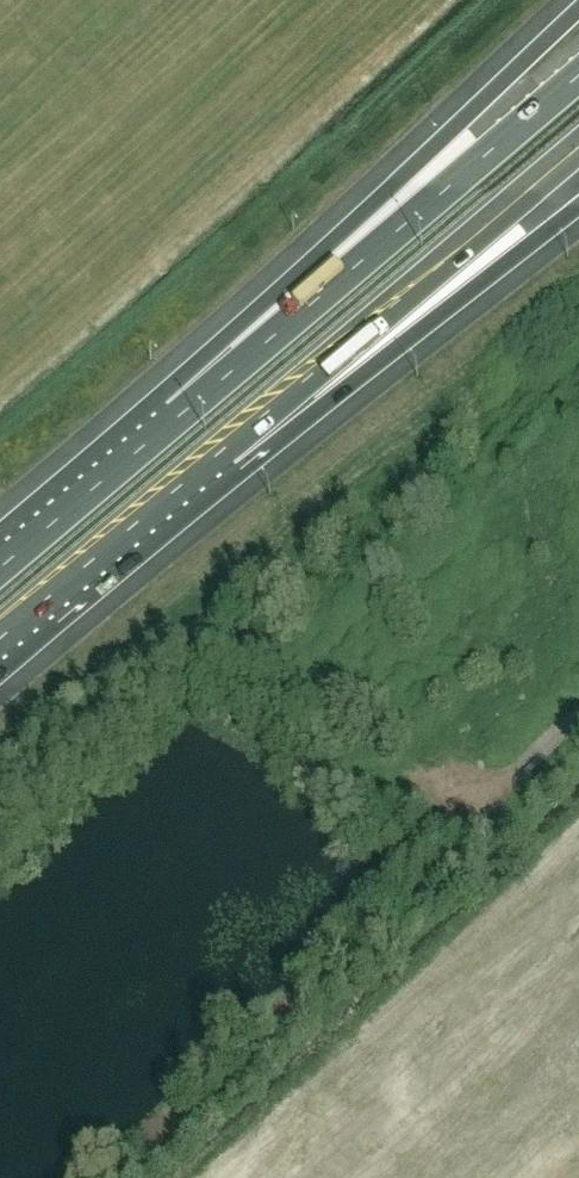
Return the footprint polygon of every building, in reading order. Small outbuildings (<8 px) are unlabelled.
[(558,1063),(557,1074),(573,1075),(573,1064),(558,1063)]
